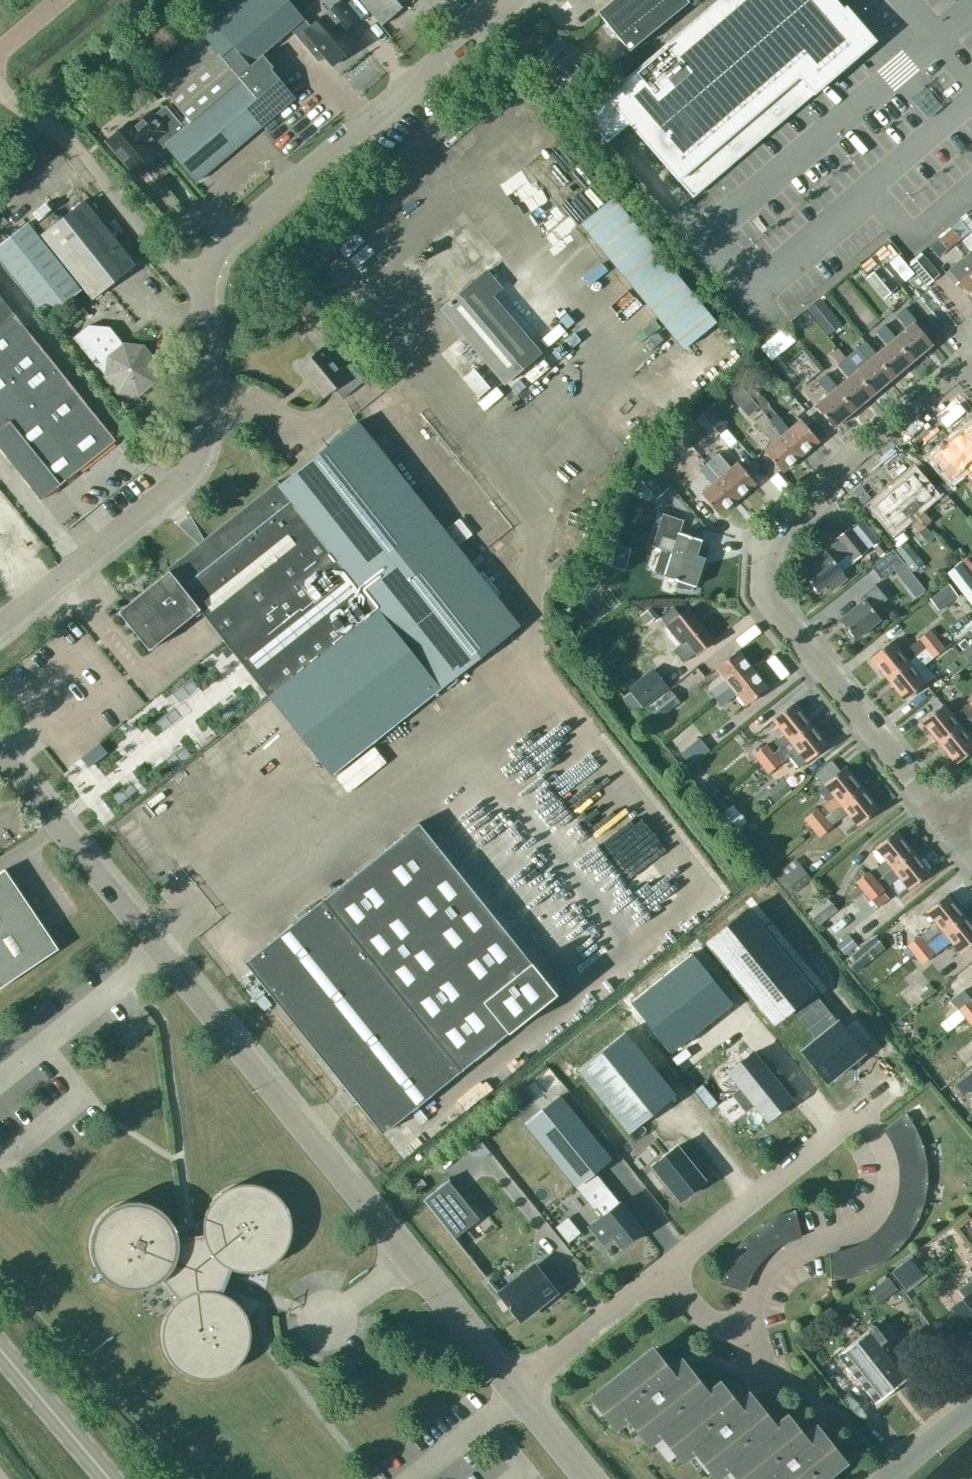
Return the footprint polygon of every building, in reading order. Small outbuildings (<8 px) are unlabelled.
[(106,141),(134,175),(158,155),(157,153),(165,145),(195,181),(295,97),(294,96),(270,69),(273,67),(261,53),(290,29),(318,62),(319,61),(315,56),(321,50),(332,64),(331,64),(332,65),(357,45),(356,44),(355,44),(343,30),(357,18),(342,0),(341,0),(328,11),(310,26),(288,0),(228,0),(195,28),(198,32),(217,55),(169,95),(174,100),(191,122),(185,127),(166,106),(165,105),(153,115),(149,110),(133,124),(130,121),(106,141)] [(381,26),(403,7),(397,0),(359,0),(381,26)] [(832,0),(719,0),(583,117),(600,139),(624,119),(692,198),(851,61),(857,30),(832,0)] [(687,2),(686,0),(612,0),(597,12),(628,50),(687,2)] [(558,38),(533,58),(564,95),(589,75),(558,38)] [(370,57),(361,65),(372,77),(381,69),(370,57)] [(579,223),(682,347),(715,320),(612,196),(579,223)] [(84,200),(41,235),(92,299),(136,264),(84,200)] [(963,218),(971,228),(971,211),(963,218)] [(456,212),(419,247),(434,263),(471,228),(456,212)] [(45,317),(80,289),(27,221),(0,243),(0,261),(45,317)] [(576,224),(567,231),(576,242),(585,235),(576,224)] [(953,228),(946,233),(953,243),(960,237),(953,228)] [(953,243),(946,233),(939,239),(947,248),(953,243)] [(480,246),(496,254),(502,243),(485,234),(480,246)] [(921,255),(909,265),(925,285),(937,275),(921,255)] [(944,273),(954,284),(957,282),(971,300),(971,264),(964,255),(944,273)] [(879,267),(869,274),(885,293),(894,286),(879,267)] [(486,271),(441,309),(503,383),(539,353),(490,296),(500,288),(486,271)] [(11,463),(22,476),(40,500),(115,440),(0,295),(0,449),(11,463)] [(813,314),(825,329),(836,320),(824,305),(813,314)] [(907,327),(894,337),(892,339),(911,361),(930,345),(912,323),(914,321),(903,308),(896,314),(907,327)] [(142,350),(143,346),(123,344),(122,344),(108,326),(88,324),(72,336),(96,366),(97,364),(105,375),(105,377),(117,392),(137,395),(153,382),(155,362),(151,361),(142,350)] [(887,343),(875,354),(873,356),(891,378),(911,361),(892,339),(894,337),(883,325),(876,331),(887,343)] [(560,339),(541,353),(550,363),(568,349),(560,339)] [(867,361),(855,371),(853,372),(872,394),(891,378),(873,356),(875,354),(864,341),(856,348),(867,361)] [(322,397),(334,387),(342,398),(364,381),(349,363),(339,371),(321,349),(298,367),(322,397)] [(834,389),(852,411),(872,394),(853,372),(855,371),(844,358),(837,364),(848,376),(836,387),(834,389)] [(779,397),(788,390),(772,371),(763,361),(755,369),(764,378),(779,397)] [(772,371),(788,390),(798,382),(782,363),(772,371)] [(852,411),(834,389),(836,387),(825,374),(818,380),(829,393),(814,405),(833,427),(852,411)] [(737,382),(727,391),(740,408),(751,399),(737,382)] [(695,418),(711,438),(726,426),(709,406),(695,418)] [(799,456),(768,419),(769,419),(764,413),(753,422),(773,444),(764,451),(781,471),(799,456)] [(799,456),(818,440),(801,420),(786,432),(783,428),(785,426),(775,413),(769,419),(768,419),(799,456)] [(279,484),(277,481),(167,568),(169,570),(167,572),(167,573),(120,610),(118,611),(120,613),(148,647),(147,648),(149,650),(151,648),(150,648),(197,610),(198,611),(199,609),(331,775),(520,625),(358,421),(279,484)] [(969,425),(951,440),(971,464),(971,428),(969,425)] [(933,455),(951,476),(965,464),(969,469),(967,471),(971,477),(971,464),(951,440),(933,455)] [(650,461),(669,483),(683,471),(664,449),(650,461)] [(719,452),(712,458),(706,463),(736,499),(755,483),(737,463),(732,468),(719,452)] [(706,463),(699,469),(709,480),(711,478),(714,482),(701,494),(718,514),(736,499),(706,463)] [(925,526),(926,526),(932,520),(923,509),(920,511),(916,507),(930,495),(912,474),(894,489),(925,526)] [(926,526),(925,526),(894,489),(876,504),(894,525),(908,513),(912,518),(909,520),(919,531),(926,541),(934,536),(926,526)] [(10,524),(0,511),(0,532),(10,524)] [(672,553),(664,577),(695,587),(700,571),(692,568),(701,540),(679,533),(683,520),(663,514),(652,546),(672,553)] [(826,551),(801,572),(817,591),(827,583),(832,589),(847,577),(842,570),(841,569),(853,559),(866,548),(849,527),(836,538),(838,540),(825,550),(826,551)] [(872,545),(880,555),(887,550),(879,539),(872,545)] [(904,542),(895,549),(910,568),(919,561),(904,542)] [(892,550),(871,567),(881,580),(902,563),(892,550)] [(971,605),(971,578),(960,563),(947,573),(971,605)] [(595,577),(574,594),(578,600),(600,584),(595,577)] [(905,583),(915,596),(921,591),(912,578),(905,583)] [(929,596),(938,609),(957,595),(948,583),(929,596)] [(875,584),(860,596),(864,600),(840,619),(856,639),(880,619),(873,610),(887,599),(875,584)] [(688,610),(667,627),(682,646),(686,643),(695,654),(713,640),(688,610)] [(971,626),(971,620),(969,615),(942,629),(948,639),(971,626)] [(928,630),(916,640),(923,649),(936,639),(928,630)] [(887,678),(904,699),(924,683),(915,671),(931,658),(931,659),(943,649),(936,639),(923,649),(917,654),(907,662),(887,678)] [(887,678),(907,662),(917,654),(911,646),(901,654),(891,641),(871,657),(887,678)] [(961,651),(970,662),(971,661),(971,643),(961,651)] [(752,669),(737,650),(717,667),(728,681),(724,685),(722,682),(710,692),(716,698),(752,669)] [(679,655),(662,663),(668,676),(685,667),(679,655)] [(626,688),(642,707),(667,687),(652,668),(626,688)] [(747,704),(767,688),(752,669),(716,698),(721,705),(733,696),(731,694),(736,691),(747,704)] [(668,688),(647,705),(657,718),(679,701),(668,688)] [(780,748),(811,723),(794,702),(772,720),(784,734),(774,742),(780,748)] [(939,742),(960,726),(966,721),(958,711),(952,716),(943,705),(922,721),(939,742)] [(267,738),(284,727),(279,720),(262,730),(267,738)] [(971,728),(966,721),(960,726),(939,742),(956,763),(971,750),(971,741),(966,733),(971,728)] [(799,768),(806,762),(828,744),(811,723),(780,748),(773,753),(766,744),(753,754),(769,773),(781,763),(778,760),(787,753),(799,768)] [(699,738),(681,753),(690,764),(708,750),(699,738)] [(830,813),(862,787),(846,766),(824,783),(834,795),(822,804),(830,813)] [(769,788),(777,799),(790,789),(782,777),(769,788)] [(858,825),(879,808),(862,787),(830,813),(825,817),(818,808),(805,818),(821,837),(833,826),(831,824),(847,811),(858,825)] [(245,962),(299,1030),(382,1133),(460,1071),(555,993),(417,822),(323,899),(245,962)] [(914,850),(897,830),(876,846),(886,859),(880,865),(875,868),(882,876),(914,850)] [(931,871),(914,850),(882,876),(888,884),(899,875),(910,888),(931,871)] [(5,869),(0,872),(0,987),(58,949),(5,869)] [(803,869),(787,882),(794,891),(811,878),(803,869)] [(868,871),(855,881),(870,900),(883,889),(868,871)] [(920,935),(907,945),(909,946),(915,955),(928,944),(944,931),(965,914),(948,893),(926,910),(937,923),(921,936),(920,935)] [(829,899),(808,914),(815,923),(835,908),(829,899)] [(858,1046),(741,903),(701,936),(767,1016),(790,998),(815,1029),(797,1043),(822,1074),(858,1046)] [(915,955),(920,960),(922,963),(935,953),(950,940),(960,952),(971,943),(971,923),(965,914),(944,931),(928,944),(915,955)] [(845,958),(851,966),(881,941),(875,933),(845,958)] [(856,944),(848,935),(836,945),(845,955),(856,944)] [(692,953),(630,1003),(670,1052),(732,1002),(692,953)] [(879,1007),(891,1022),(921,999),(909,983),(879,1007)] [(971,1011),(971,1002),(969,999),(958,1008),(965,1017),(971,1011)] [(624,1031),(576,1070),(627,1133),(675,1095),(624,1031)] [(752,1053),(729,1071),(742,1087),(732,1094),(746,1111),(755,1103),(768,1119),(790,1101),(778,1085),(784,1080),(770,1064),(764,1069),(752,1053)] [(958,1086),(967,1096),(971,1092),(971,1075),(958,1086)] [(559,1095),(524,1124),(575,1187),(610,1158),(559,1095)] [(893,1140),(917,1130),(907,1114),(885,1128),(893,1140)] [(924,1147),(917,1130),(893,1140),(898,1153),(924,1147)] [(677,1145),(652,1165),(679,1200),(704,1180),(698,1172),(707,1164),(691,1144),(682,1152),(677,1145)] [(928,1166),(924,1147),(898,1153),(901,1167),(928,1167),(928,1166)] [(929,1184),(928,1167),(901,1167),(901,1181),(929,1184)] [(479,1218),(448,1180),(424,1199),(455,1238),(479,1218)] [(926,1203),(929,1184),(901,1181),(899,1195),(926,1203)] [(91,1238),(90,1246),(91,1252),(92,1258),(94,1264),(97,1269),(102,1275),(106,1279),(111,1283),(117,1286),(123,1288),(129,1289),(139,1289),(145,1288),(151,1286),(157,1283),(162,1280),(178,1300),(173,1305),(169,1310),(165,1317),(163,1324),(162,1332),(162,1340),(164,1347),(167,1354),(171,1361),(175,1365),(181,1370),(186,1374),(192,1376),(198,1378),(204,1378),(211,1378),(219,1377),(225,1374),(230,1371),(236,1367),(240,1362),(245,1356),(247,1350),(250,1343),(250,1335),(250,1328),(248,1320),(245,1313),(241,1307),(235,1301),(229,1296),(222,1293),(225,1287),(228,1288),(230,1282),(233,1277),(229,1275),(232,1269),(238,1271),(244,1272),(254,1271),(265,1268),(270,1265),(275,1262),(280,1258),(284,1253),(289,1243),(291,1233),(291,1222),(290,1215),(286,1206),(281,1199),(274,1192),(268,1188),(261,1185),(252,1183),(242,1184),(233,1186),(225,1189),(218,1195),(212,1201),(208,1208),(204,1217),(203,1225),(204,1234),(195,1235),(195,1232),(188,1233),(189,1236),(178,1238),(175,1229),(172,1222),(168,1216),(161,1210),(154,1206),(146,1202),(137,1201),(129,1201),(121,1203),(113,1206),(107,1211),(101,1216),(96,1222),(92,1231),(91,1238)] [(602,1216),(589,1227),(603,1244),(611,1236),(620,1247),(642,1230),(620,1202),(619,1202),(611,1192),(594,1205),(602,1216)] [(920,1220),(926,1203),(899,1195),(895,1208),(920,1220)] [(911,1237),(920,1220),(895,1208),(888,1220),(911,1237)] [(795,1209),(777,1215),(788,1239),(801,1234),(795,1209)] [(761,1224),(775,1245),(788,1239),(777,1215),(761,1224)] [(899,1251),(911,1237),(888,1220),(879,1231),(899,1251)] [(764,1254),(775,1245),(761,1224),(746,1235),(764,1254)] [(885,1263),(899,1251),(879,1231),(868,1240),(885,1263)] [(755,1264),(764,1254),(746,1235),(734,1249),(755,1264)] [(869,1273),(885,1263),(868,1240),(856,1247),(869,1273)] [(852,1277),(869,1273),(856,1247),(843,1252),(852,1277)] [(748,1277),(755,1264),(734,1249),(724,1265),(748,1277)] [(833,1280),(852,1277),(843,1252),(829,1254),(833,1280)] [(743,1290),(748,1277),(724,1265),(718,1283),(743,1290)] [(546,1280),(535,1266),(500,1293),(519,1318),(550,1293),(541,1283),(546,1280)] [(951,1309),(971,1335),(971,1278),(958,1289),(965,1298),(951,1309)] [(839,1355),(876,1402),(911,1373),(874,1326),(839,1355)] [(629,1414),(650,1440),(663,1430),(662,1430),(706,1395),(705,1394),(684,1368),(671,1378),(650,1351),(594,1396),(617,1424),(629,1414)] [(773,1428),(772,1427),(751,1401),(739,1411),(718,1384),(705,1394),(706,1395),(662,1430),(663,1430),(684,1457),(697,1447),(718,1474),(730,1464),(730,1463),(773,1428)] [(773,1428),(730,1463),(730,1464),(742,1478),(820,1478),(841,1462),(819,1434),(806,1444),(785,1417),(772,1427),(773,1428)]
